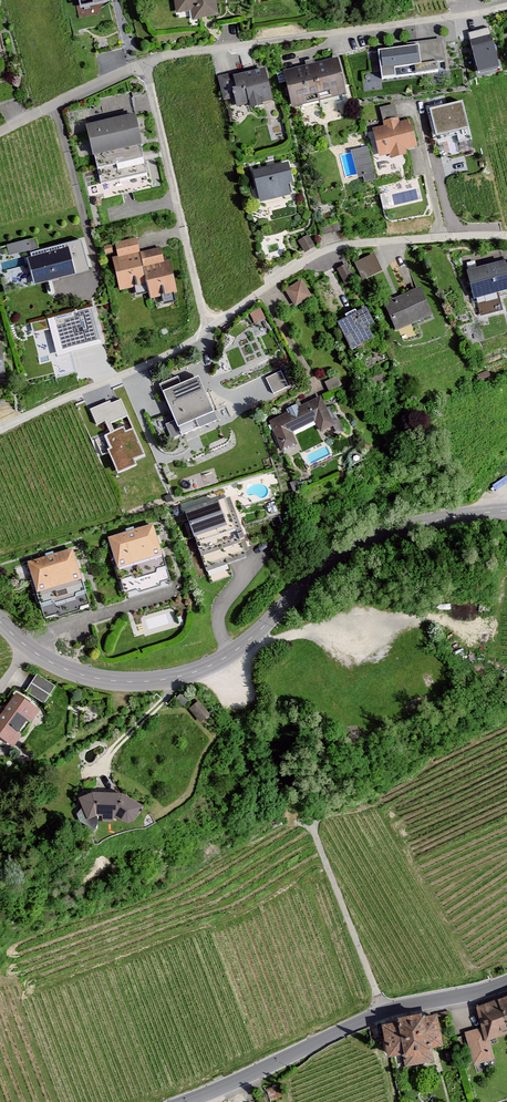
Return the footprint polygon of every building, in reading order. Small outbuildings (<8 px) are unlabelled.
[(113,0),(66,0),(74,35),(119,25),(113,0)] [(170,19),(182,17),(184,27),(211,23),(208,0),(167,0),(170,19)] [(496,64),(490,35),(470,39),(477,68),(496,64)] [(441,75),(437,41),(371,49),(375,83),(441,75)] [(339,98),(330,61),(278,74),(288,111),(339,98)] [(267,104),(261,72),(220,79),(226,111),(267,104)] [(461,100),(430,108),(437,135),(468,127),(461,100)] [(130,116),(78,129),(93,188),(144,175),(130,116)] [(406,120),(367,128),(373,159),(413,150),(406,120)] [(361,184),(378,179),(368,145),(352,150),(361,184)] [(290,199),(283,165),(246,172),(253,207),(290,199)] [(298,238),(304,251),(316,246),(310,233),(298,238)] [(81,239),(26,254),(34,284),(89,269),(81,239)] [(8,256),(30,252),(28,240),(6,244),(8,256)] [(127,245),(102,252),(113,294),(139,288),(127,245)] [(368,255),(350,264),(359,281),(377,272),(368,255)] [(171,294),(162,258),(137,264),(146,300),(171,294)] [(462,273),(469,301),(506,292),(506,262),(462,273)] [(296,283),(281,293),(291,309),(307,299),(296,283)] [(429,319),(416,289),(379,306),(392,335),(429,319)] [(101,345),(91,307),(48,318),(57,356),(101,345)] [(255,322),(266,317),(261,308),(251,314),(255,322)] [(359,310),(330,324),(343,351),(372,337),(359,310)] [(273,393),(288,387),(281,371),(266,377),(273,393)] [(177,376),(159,384),(181,435),(217,419),(198,376),(181,383),(177,376)] [(267,419),(282,452),(298,445),(291,431),(314,420),(320,432),(335,425),(321,394),(267,419)] [(123,427),(104,435),(110,448),(107,449),(118,473),(136,465),(134,458),(144,454),(133,429),(125,432),(123,427)] [(251,555),(231,496),(187,511),(207,570),(251,555)] [(164,583),(148,527),(100,539),(117,599),(164,583)] [(68,550),(21,563),(37,617),(84,604),(68,550)] [(228,565),(211,569),(213,581),(231,577),(228,565)] [(50,686),(32,676),(21,694),(39,704),(50,686)] [(11,694),(0,711),(0,743),(8,748),(34,709),(11,694)] [(79,795),(67,800),(73,822),(117,823),(126,808),(109,796),(79,795)] [(494,1000),(505,1030),(506,1032),(506,995),(494,1000)] [(494,1000),(471,1009),(478,1027),(482,1039),(505,1030),(494,1000)] [(444,1050),(439,1021),(423,1023),(422,1019),(398,1023),(399,1027),(383,1030),(388,1062),(409,1058),(411,1067),(433,1063),(431,1052),(444,1050)] [(478,1027),(459,1034),(471,1067),(490,1060),(482,1039),(478,1027)]
